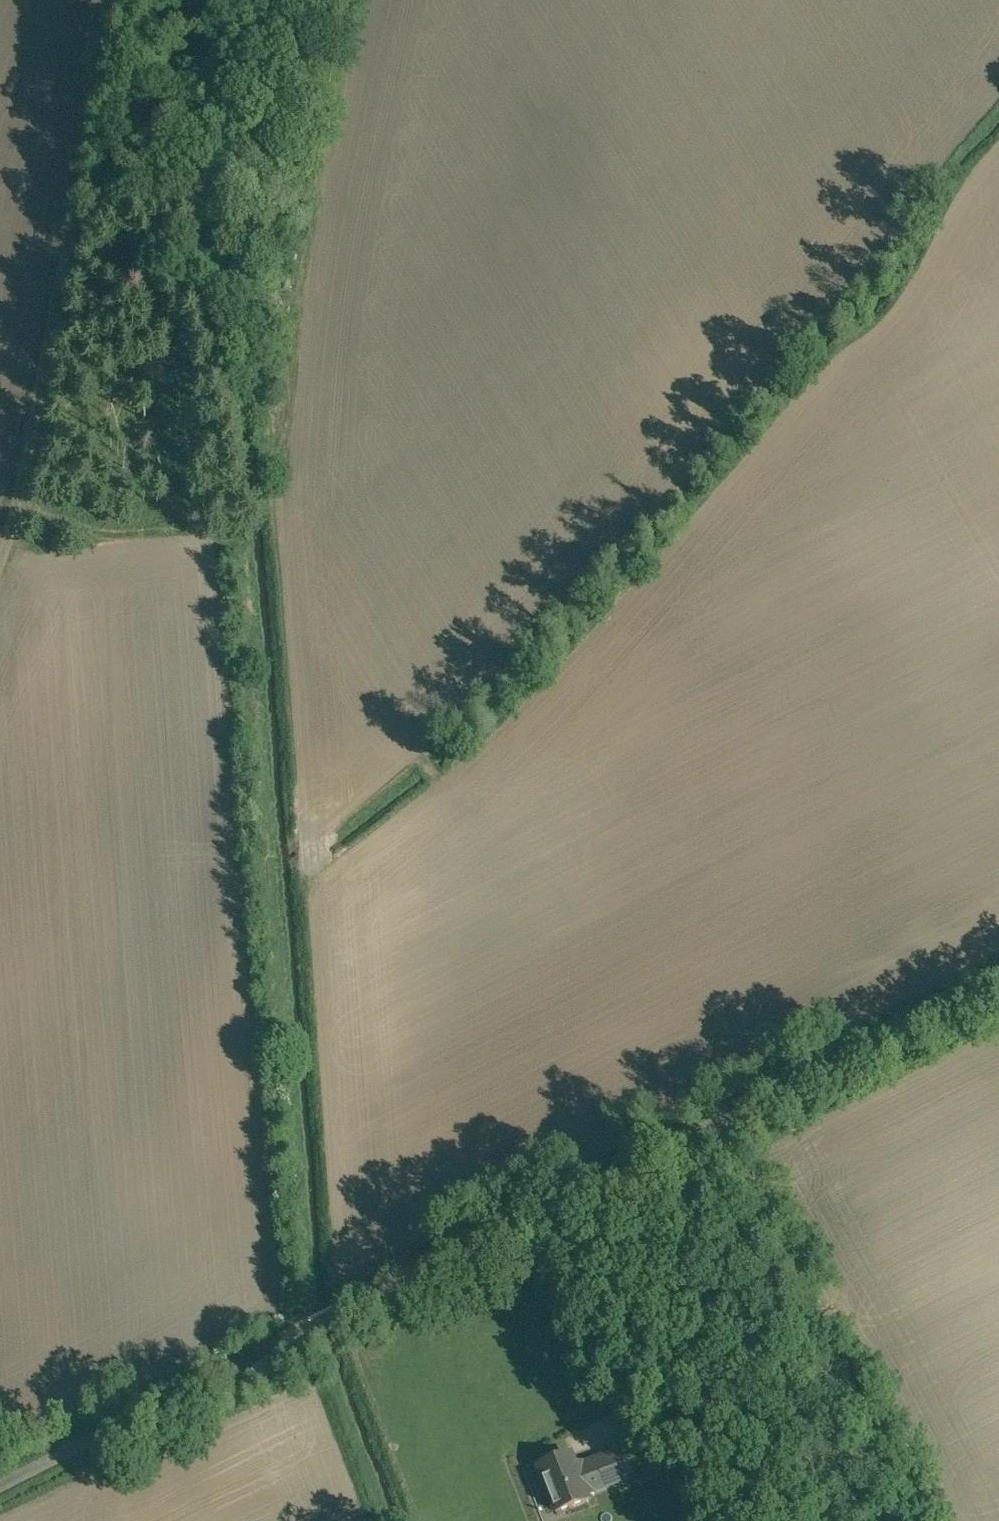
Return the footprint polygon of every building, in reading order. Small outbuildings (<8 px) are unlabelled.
[(624,1450),(576,1468),(586,1495),(634,1476),(624,1450)] [(571,1456),(538,1469),(556,1513),(588,1500),(586,1495),(576,1468),(571,1456)]
